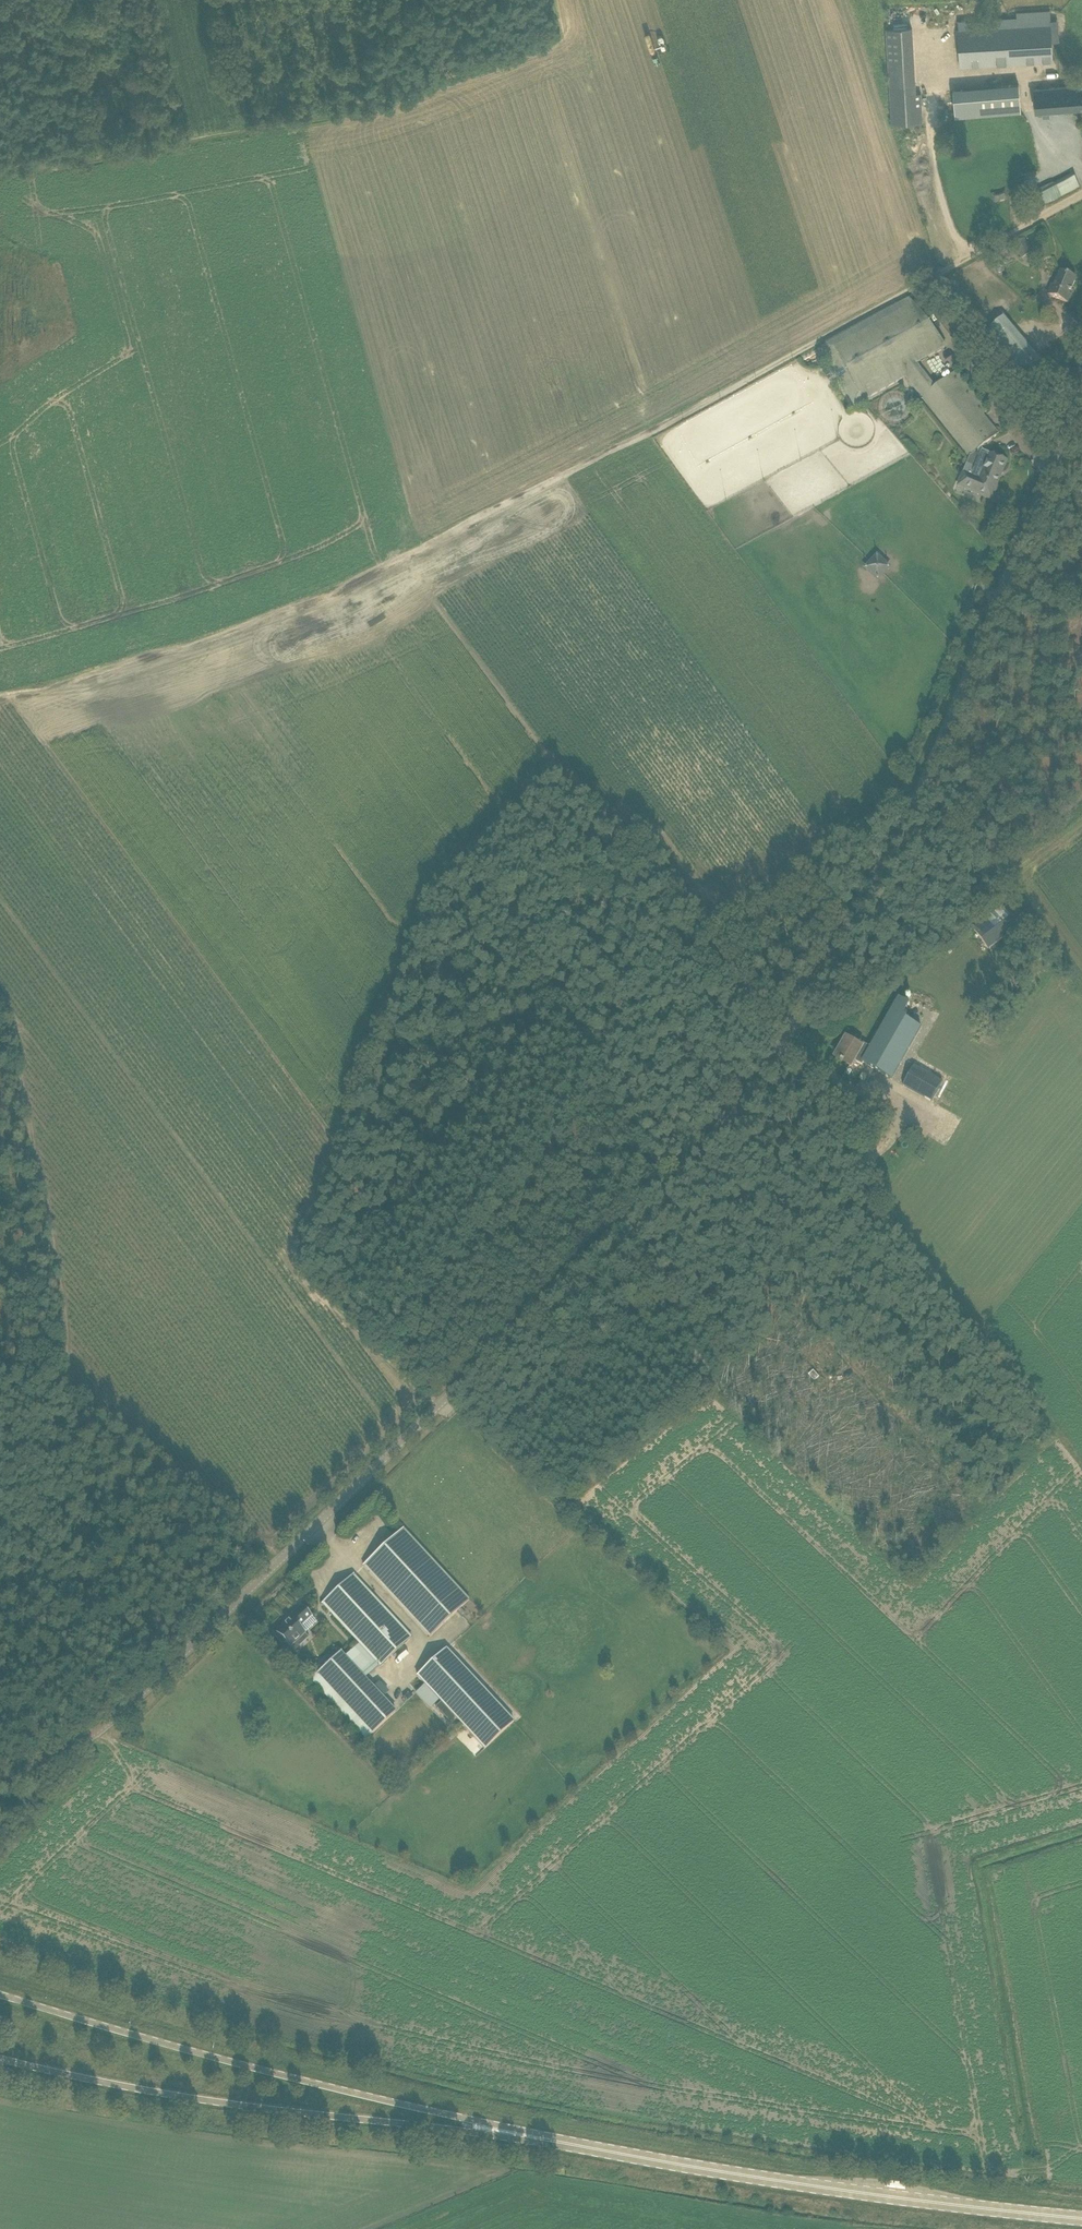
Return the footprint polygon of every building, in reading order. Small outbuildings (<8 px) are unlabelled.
[(1050,20),(1050,10),(1016,12),(1016,17),(957,21),(958,27),(957,27),(959,67),(1053,62),(1052,42),(1059,42),(1058,20),(1050,20)] [(912,28),(885,30),(889,94),(891,124),(923,122),(921,93),(915,93),(912,28)] [(1033,88),(1035,113),(1081,109),(1081,81),(1080,81),(1078,83),(1078,85),(1033,88)] [(1021,112),(1019,84),(953,90),(955,117),(1021,112)] [(1038,191),(1045,203),(1079,186),(1072,174),(1038,191)] [(1013,244),(1021,259),(1033,252),(1025,238),(1013,244)] [(1051,284),(1047,294),(1059,299),(1069,303),(1072,296),(1069,295),(1076,279),(1066,274),(1059,272),(1059,273),(1054,286),(1051,284)] [(983,415),(988,411),(956,370),(935,387),(918,364),(947,347),(913,304),(824,353),(854,406),(906,377),(970,457),(999,434),(983,415)] [(982,335),(1016,375),(1023,383),(1044,366),(1003,318),(982,335)] [(997,486),(1007,461),(987,453),(986,453),(990,455),(982,476),(978,474),(976,478),(970,475),(966,486),(983,493),(984,493),(984,494),(985,495),(985,496),(984,497),(993,500),(999,487),(997,486)] [(874,552),(860,568),(877,583),(891,567),(874,552)] [(976,934),(988,950),(1018,928),(1006,912),(976,934)] [(864,1058),(861,1063),(892,1079),(921,1027),(892,1011),(871,1047),(864,1043),(862,1047),(847,1038),(836,1057),(841,1060),(841,1061),(852,1068),(859,1056),(864,1058)] [(914,1066),(903,1086),(932,1102),(942,1082),(914,1066)] [(375,1491),(371,1494),(376,1500),(380,1496),(375,1491)] [(363,1566),(429,1637),(469,1600),(403,1528),(363,1566)] [(322,1604),(380,1666),(411,1637),(354,1574),(322,1604)] [(304,1624),(312,1617),(301,1606),(286,1620),(287,1622),(276,1633),(278,1634),(275,1636),(283,1644),(285,1642),(290,1647),(305,1633),(298,1626),(303,1622),(304,1624)] [(416,1676),(484,1749),(514,1721),(446,1648),(416,1676)] [(366,1739),(396,1712),(340,1652),(311,1680),(366,1739)]
